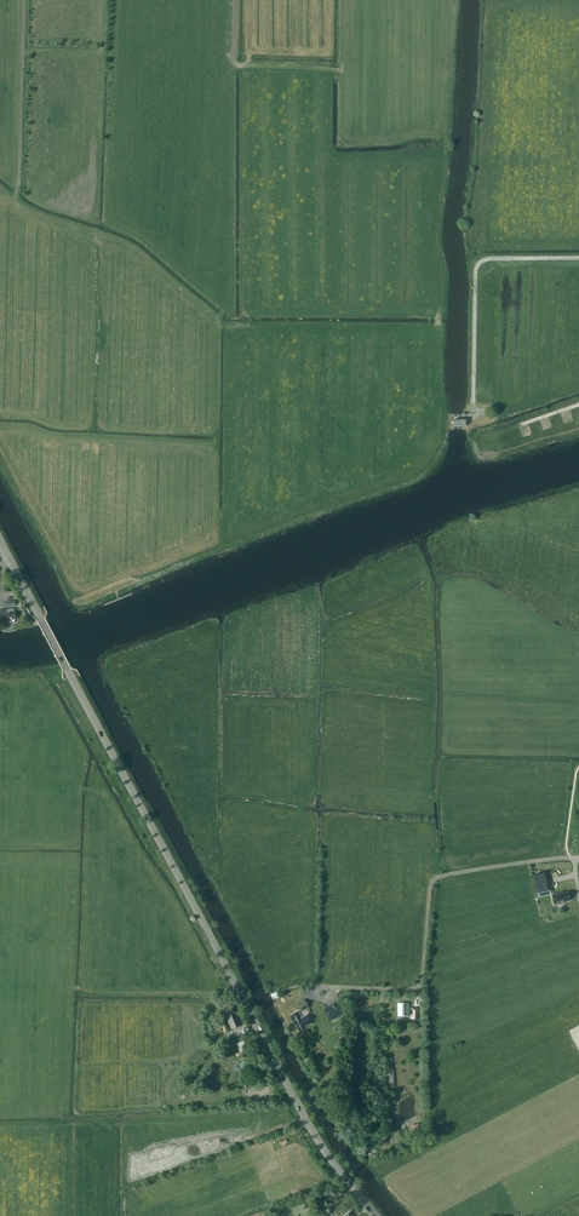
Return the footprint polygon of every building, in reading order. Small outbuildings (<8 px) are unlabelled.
[(9,619),(15,618),(15,612),(14,612),(13,608),(0,609),(0,621),(9,620),(9,619)] [(538,893),(550,890),(547,878),(535,881),(538,893)] [(570,900),(568,892),(563,893),(563,892),(552,895),(554,905),(565,902),(565,901),(570,900)] [(308,1007),(305,1001),(299,1004),(302,1010),(308,1007)] [(342,1014),(337,1004),(325,1010),(330,1020),(332,1019),(342,1014)] [(411,1008),(411,1009),(408,1009),(408,1004),(398,1004),(399,1015),(408,1015),(411,1015),(411,1019),(418,1019),(418,1014),(419,1014),(419,1009),(411,1008)] [(222,1010),(223,1013),(225,1016),(231,1029),(240,1025),(239,1024),(244,1022),(239,1010),(234,1012),(231,1006),(222,1010)] [(296,1024),(299,1031),(305,1028),(305,1027),(311,1024),(306,1015),(302,1018),(298,1011),(290,1016),(294,1025),(296,1024)] [(221,1024),(224,1032),(229,1030),(226,1022),(221,1024)] [(258,1066),(260,1061),(250,1058),(249,1062),(252,1063),(252,1064),(258,1066)] [(413,1132),(420,1128),(417,1124),(415,1125),(414,1124),(412,1125),(413,1126),(411,1128),(413,1132)]
